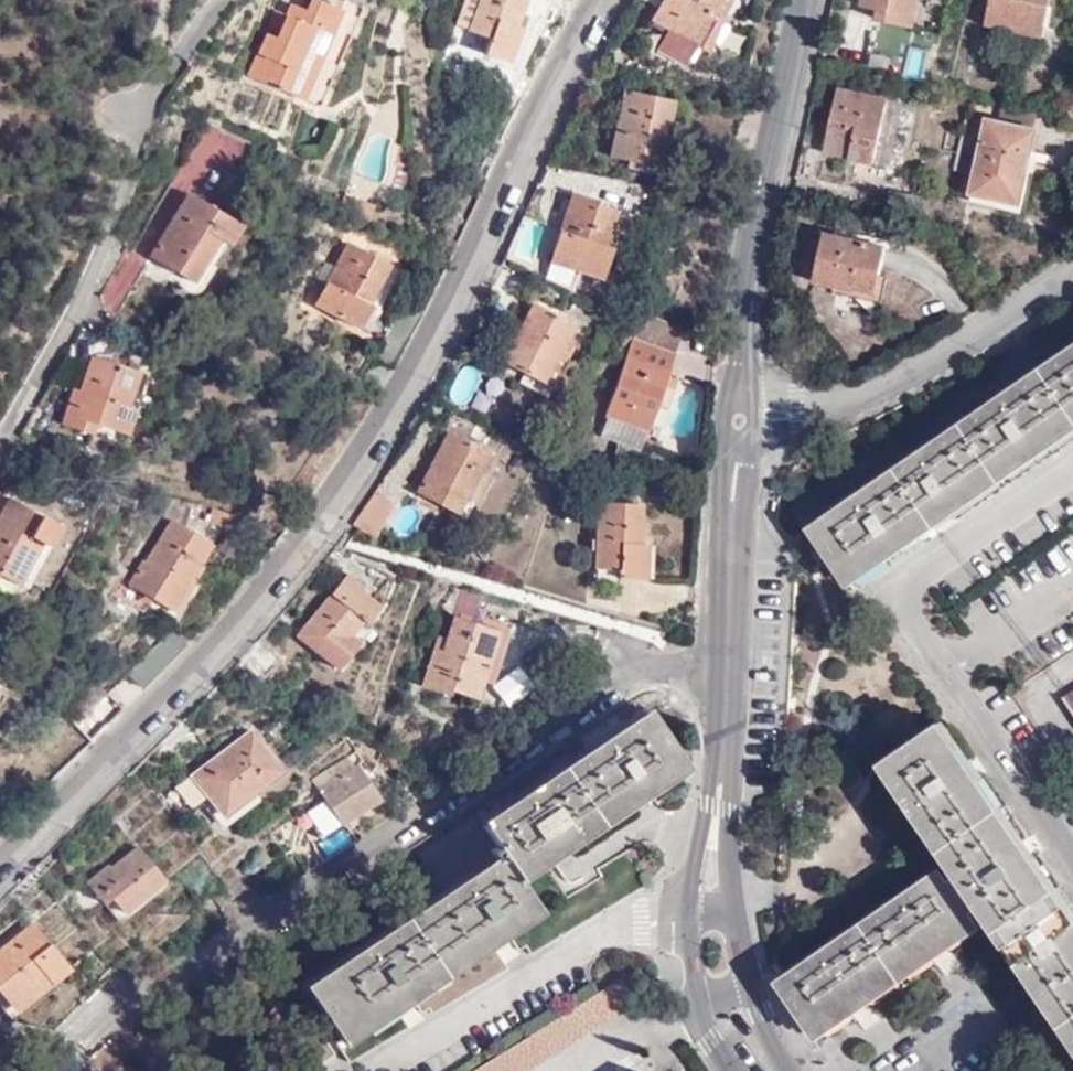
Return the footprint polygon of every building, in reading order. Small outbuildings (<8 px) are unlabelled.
[(287,16),(279,34),(268,29),(250,72),(322,105),(366,4),(358,0),(344,0),(341,6),(327,0),(313,0),(310,8),(296,1),(287,16)] [(478,0),(464,0),(457,23),(469,27),(478,0)] [(469,27),(489,37),(485,53),(508,63),(523,25),(519,23),(527,0),(478,0),(469,27)] [(653,14),(670,24),(658,46),(686,61),(698,41),(709,46),(727,16),(726,14),(734,0),(661,0),(653,14)] [(866,2),(881,5),(911,11),(913,0),(866,0),(866,2)] [(921,0),(913,0),(911,11),(881,5),(878,16),(917,23),(921,0)] [(992,8),(1049,22),(1054,0),(994,0),(992,8)] [(1049,22),(992,8),(990,20),(1047,32),(1049,22)] [(279,34),(287,16),(276,12),(268,29),(279,34)] [(879,159),(892,97),(842,86),(828,148),(879,159)] [(662,165),(675,99),(626,89),(611,154),(662,165)] [(971,169),(982,116),(969,112),(957,166),(971,169)] [(1038,126),(992,116),(975,189),(1023,201),(1038,126)] [(243,221),(191,189),(152,253),(196,280),(222,235),(231,241),(243,221)] [(598,266),(607,240),(617,208),(597,202),(598,198),(574,189),(553,250),(598,266)] [(344,206),(354,208),(354,202),(345,200),(344,206)] [(879,292),(891,241),(828,228),(817,278),(879,292)] [(367,296),(386,258),(350,240),(316,301),(359,325),(373,300),(367,296)] [(616,244),(607,240),(598,266),(553,250),(549,260),(603,279),(616,244)] [(572,319),(528,302),(513,335),(518,337),(507,362),(546,380),(572,319)] [(633,338),(603,415),(644,430),(673,353),(633,338)] [(812,524),(853,584),(860,579),(822,524),(1072,353),(1072,346),(812,524)] [(140,367),(93,353),(83,387),(75,385),(65,419),(83,425),(86,415),(130,430),(138,404),(129,402),(140,367)] [(822,524),(860,579),(863,583),(944,528),(941,523),(933,512),(949,502),(957,512),(960,517),(1072,441),(1072,353),(822,524)] [(454,514),(486,457),(446,434),(429,463),(436,466),(428,479),(422,476),(413,493),(454,514)] [(376,487),(350,521),(367,533),(393,498),(376,487)] [(6,499),(0,510),(0,578),(24,590),(57,526),(6,499)] [(933,512),(941,523),(957,512),(949,502),(933,512)] [(642,506),(597,503),(594,570),(617,570),(617,579),(645,580),(647,546),(642,546),(642,506)] [(214,553),(181,522),(149,557),(145,553),(126,572),(165,610),(190,586),(186,581),(214,553)] [(338,655),(379,604),(362,591),(365,586),(348,573),(304,627),(338,655)] [(447,637),(440,635),(423,685),(450,694),(451,689),(478,697),(499,630),(454,616),(447,637)] [(676,763),(643,715),(480,824),(502,857),(304,988),(336,1036),(332,1039),(348,1063),(407,1027),(390,1000),(407,989),(422,1012),(428,1007),(432,1012),(505,968),(484,937),(502,925),(518,948),(523,945),(530,954),(647,884),(630,857),(539,911),(513,872),(676,763)] [(283,770),(250,731),(194,774),(224,813),(283,770)] [(947,736),(896,768),(962,864),(959,866),(963,874),(957,879),(951,871),(786,982),(827,1044),(991,935),(995,941),(1005,933),(994,918),(996,915),(1072,1028),(1072,924),(947,736)] [(349,769),(374,803),(381,798),(357,763),(349,769)] [(342,824),(374,803),(349,769),(319,788),(330,806),(342,824)] [(322,838),(342,824),(330,806),(323,811),(325,814),(312,823),(322,838)] [(164,881),(137,845),(114,860),(110,856),(84,874),(97,893),(104,888),(121,911),(164,881)] [(0,943),(0,988),(17,1008),(74,964),(33,917),(0,943)] [(627,982),(623,975),(468,1070),(476,1070),(498,1057),(627,982)] [(638,1001),(627,982),(498,1057),(476,1070),(524,1070),(638,1001)] [(54,1032),(62,1039),(74,1037),(114,997),(101,984),(54,1032)]
